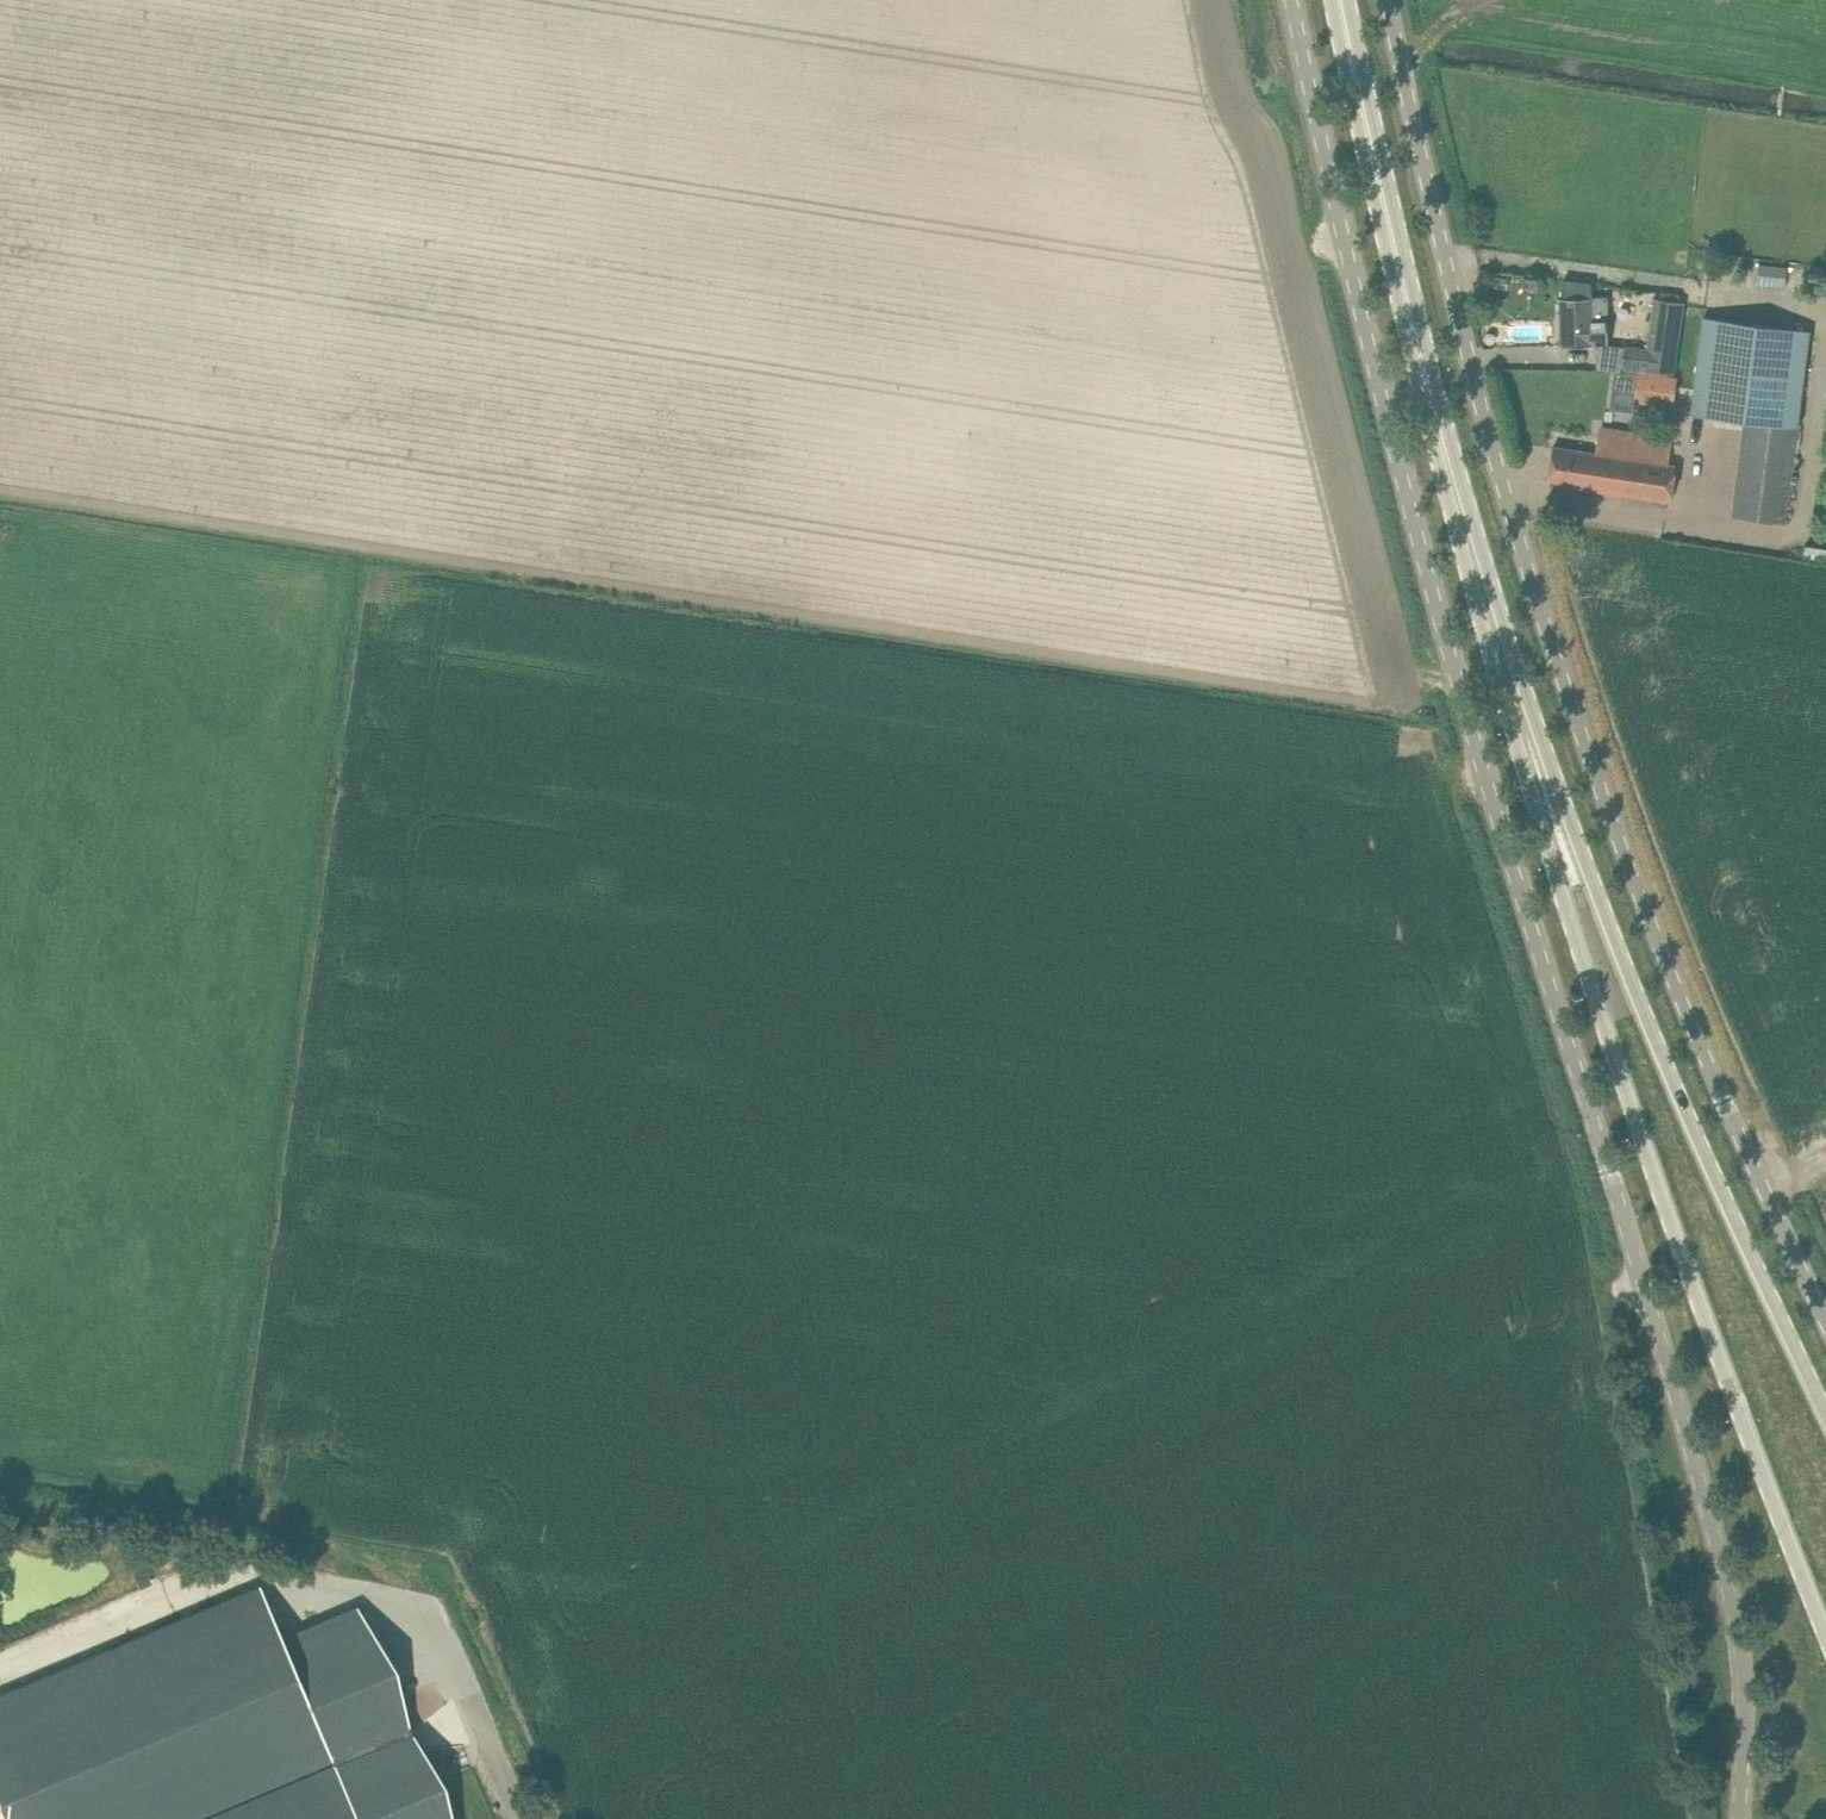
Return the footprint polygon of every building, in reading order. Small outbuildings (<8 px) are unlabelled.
[(1757,284),(1785,286),(1787,266),(1759,264),(1757,284)] [(1681,302),(1654,297),(1647,346),(1626,344),(1624,367),(1644,369),(1672,373),(1682,306),(1681,306),(1681,302)] [(1562,299),(1563,344),(1608,343),(1607,315),(1591,316),(1591,298),(1586,299),(1562,299)] [(1731,517),(1785,525),(1810,330),(1704,317),(1691,414),(1744,421),(1731,517)] [(1673,402),(1676,376),(1641,372),(1637,398),(1673,402)] [(1670,502),(1676,465),(1668,464),(1672,438),(1624,431),(1623,437),(1599,434),(1596,453),(1553,446),(1548,482),(1670,502)] [(352,1608),(283,1638),(261,1585),(0,1695),(0,1818),(441,1818),(352,1608)]
